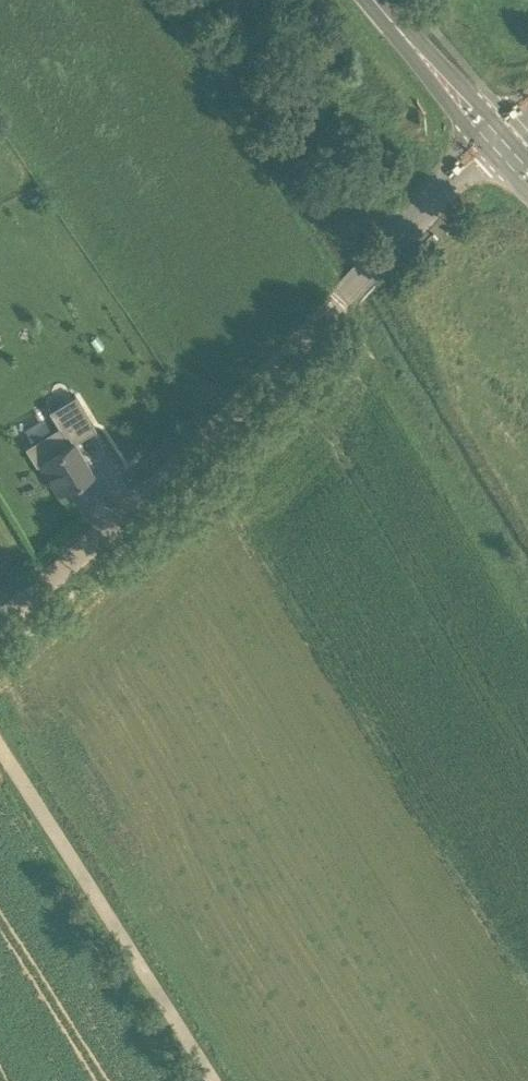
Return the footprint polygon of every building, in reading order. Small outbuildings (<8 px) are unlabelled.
[(92,472),(73,440),(52,453),(43,439),(31,446),(26,449),(36,468),(42,464),(60,493),(79,481),(80,483),(90,476),(88,474),(92,472)]
